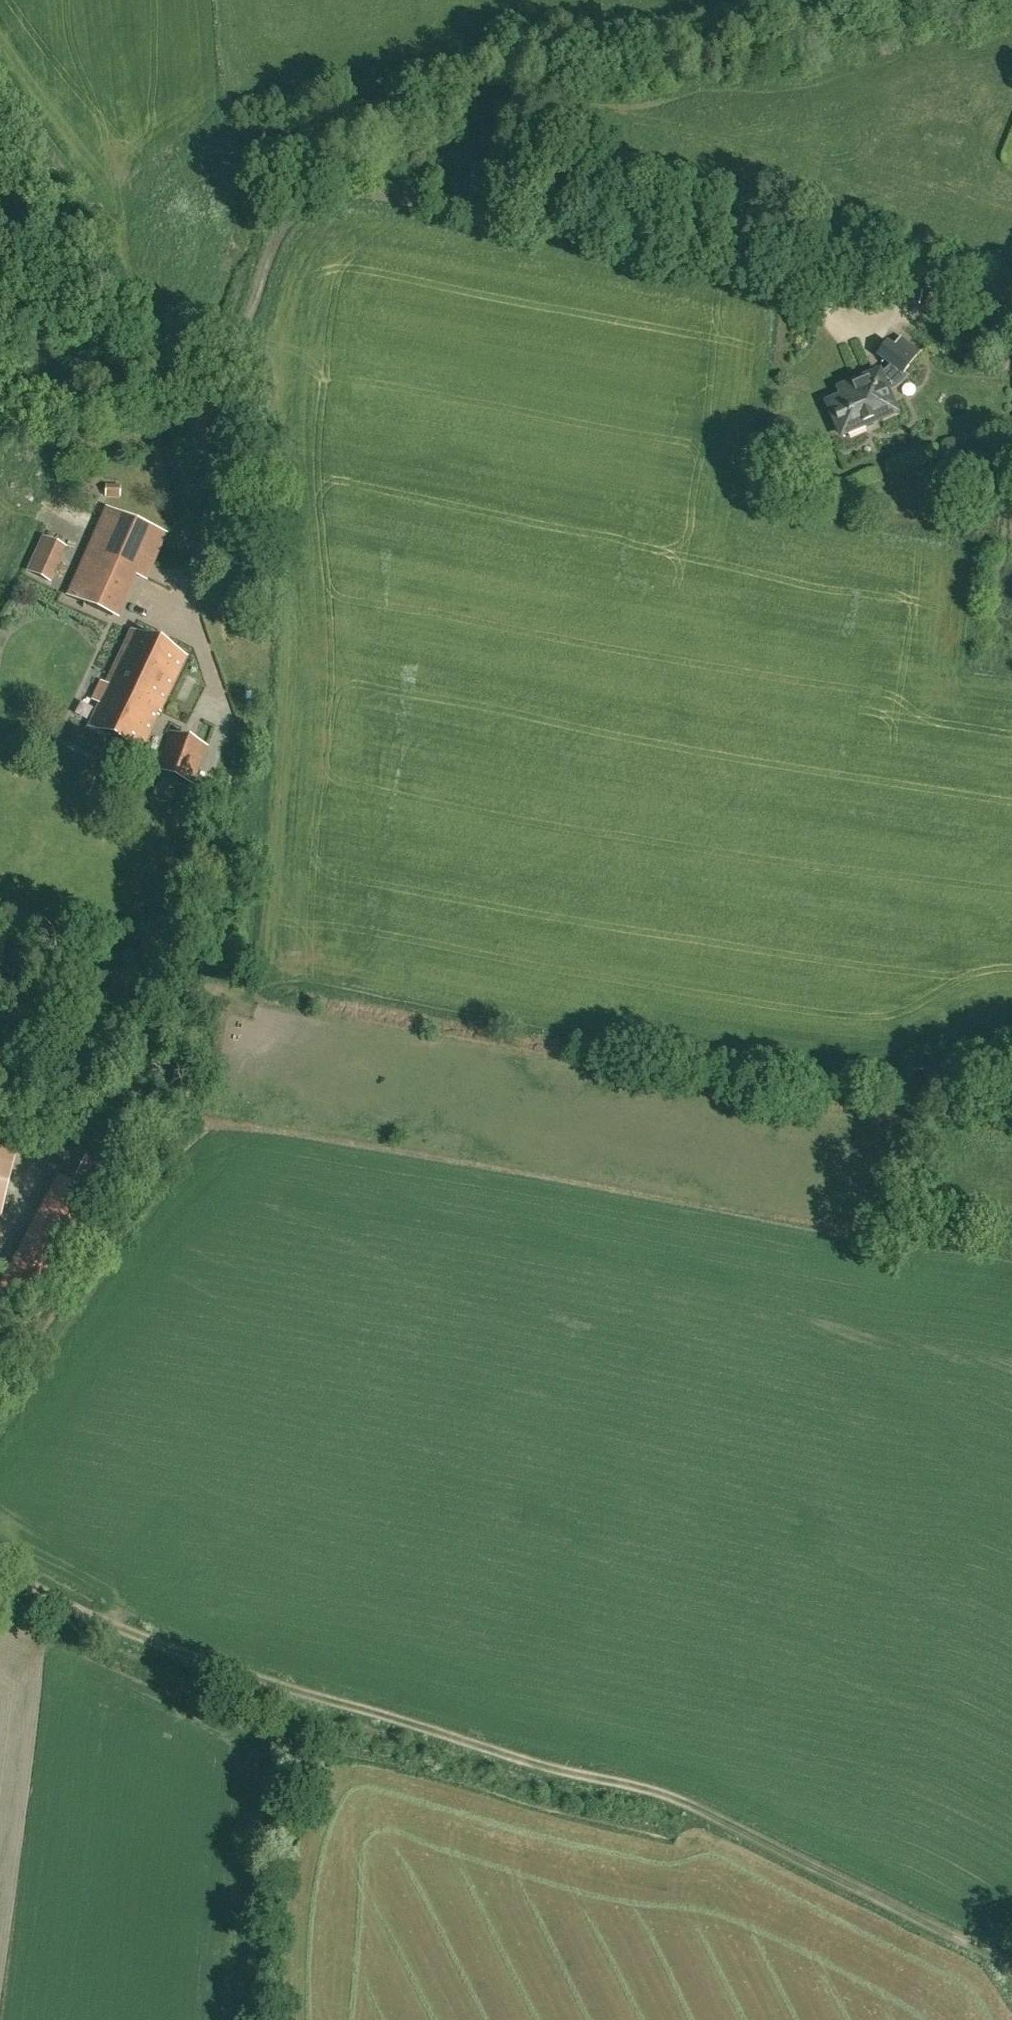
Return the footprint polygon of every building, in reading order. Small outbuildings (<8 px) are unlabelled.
[(896,294),(919,299),(923,282),(900,276),(896,294)] [(945,314),(954,290),(933,283),(924,307),(945,314)] [(880,376),(879,373),(839,390),(843,398),(828,405),(841,436),(846,434),(848,437),(866,429),(865,426),(895,413),(887,393),(891,391),(895,388),(899,385),(902,382),(905,379),(902,376),(903,375),(904,376),(920,352),(901,338),(893,349),(884,342),(875,355),(890,366),(888,369),(885,371),(883,374),(880,376)] [(107,507),(66,596),(120,618),(139,577),(147,581),(168,533),(107,507)] [(52,583),(69,547),(42,535),(25,571),(52,583)] [(88,726),(88,727),(98,732),(140,752),(186,656),(132,630),(106,684),(102,691),(105,693),(99,705),(88,726)] [(170,730),(154,768),(193,785),(209,746),(170,730)] [(1,1218),(16,1154),(0,1150),(0,1218),(1,1218)] [(35,1311),(94,1195),(57,1177),(0,1288),(0,1293),(35,1311)]
